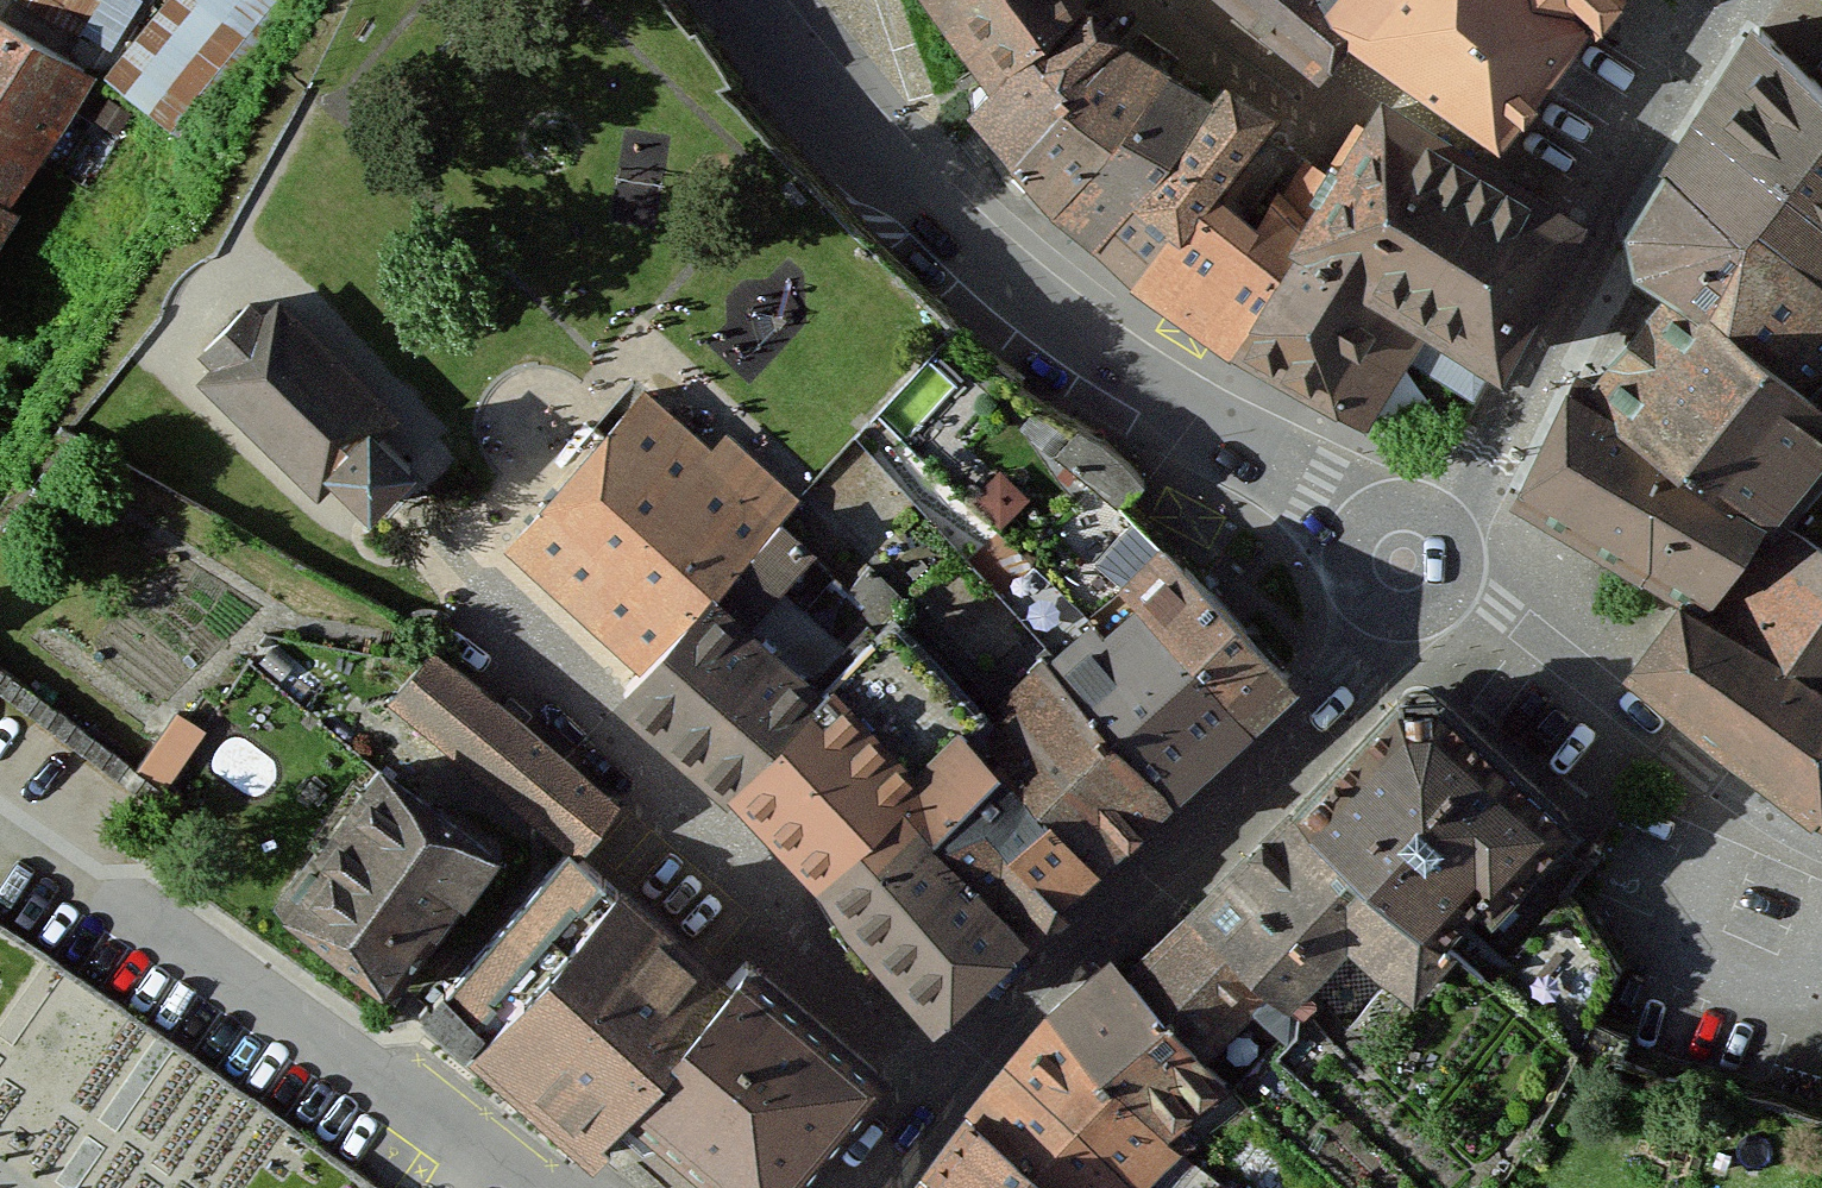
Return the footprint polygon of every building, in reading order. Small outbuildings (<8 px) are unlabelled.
[(231,0),(157,0),(109,57),(152,93),(231,0)] [(973,77),(1076,3),(1080,0),(915,0),(973,77)] [(1318,86),(1346,53),(1497,158),(1529,121),(1572,70),(1632,0),(1212,0),(1318,86)] [(1076,3),(973,77),(949,107),(997,152),(1109,35),(1076,3)] [(0,24),(0,205),(16,215),(94,80),(0,24)] [(1649,177),(1723,229),(1821,297),(1821,106),(1821,105),(1821,104),(1821,86),(1743,26),(1649,177)] [(1144,63),(1109,35),(997,152),(1036,204),(1144,63)] [(1193,91),(1144,63),(1036,204),(1081,237),(1193,91)] [(1206,74),(1193,91),(1081,237),(1117,264),(1152,218),(1162,225),(1176,206),(1186,213),(1208,184),(1250,130),(1261,115),(1206,74)] [(1268,240),(1219,336),(1246,351),(1248,342),(1368,417),(1411,345),(1478,385),(1570,221),(1409,123),(1371,180),(1322,157),(1268,240)] [(1640,287),(1798,396),(1821,369),(1821,297),(1723,229),(1649,177),(1612,228),(1621,272),(1640,287)] [(1152,218),(1117,264),(1219,336),(1268,240),(1208,184),(1186,213),(1176,206),(1162,225),(1152,218)] [(16,215),(0,205),(0,242),(16,215)] [(331,465),(359,494),(408,445),(377,415),(394,397),(274,283),(262,295),(197,358),(318,480),(331,465)] [(1554,400),(1757,520),(1771,528),(1821,457),(1821,413),(1798,396),(1640,287),(1554,400)] [(1798,396),(1821,413),(1821,369),(1798,396)] [(520,536),(645,651),(692,584),(771,509),(781,499),(745,463),(715,433),(692,456),(629,394),(520,536)] [(1554,400),(1516,487),(1667,572),(1697,600),(1757,520),(1554,400)] [(1771,528),(1821,560),(1821,457),(1771,528)] [(1026,493),(1000,469),(978,494),(1003,517),(1026,493)] [(771,509),(692,584),(645,651),(626,675),(738,765),(818,671),(745,612),(809,540),(771,509)] [(1757,520),(1697,600),(1821,680),(1821,560),(1757,520)] [(1030,660),(1166,790),(1289,675),(1163,535),(1122,577),(1142,593),(1103,629),(1086,611),(1030,660)] [(1667,572),(1632,658),(1816,800),(1821,788),(1821,680),(1697,600),(1667,572)] [(609,806),(427,647),(381,697),(561,849),(609,806)] [(1022,813),(1060,881),(1166,790),(1030,660),(953,737),(1022,813)] [(908,757),(818,671),(738,765),(819,863),(876,797),(908,757)] [(1399,703),(1287,817),(1431,954),(1465,920),(1505,971),(1601,849),(1565,823),(1436,705),(1399,703)] [(953,737),(940,724),(908,757),(876,797),(923,843),(965,827),(993,846),(1053,900),(1066,887),(1060,881),(1022,813),(953,737)] [(495,842),(376,754),(269,897),(388,985),(495,842)] [(876,797),(819,863),(934,997),(1015,924),(923,843),(876,797)] [(1287,817),(1232,870),(1327,958),(1337,945),(1405,1005),(1439,961),(1431,954),(1287,817)] [(923,843),(1015,924),(1026,930),(1053,900),(993,846),(965,827),(923,843)] [(561,849),(403,1011),(446,1053),(604,891),(561,849)] [(1232,870),(1183,922),(1262,1000),(1279,1012),(1327,958),(1232,870)] [(711,985),(604,891),(446,1053),(566,1158),(603,1114),(711,985)] [(1183,922),(1120,975),(1201,1062),(1262,1000),(1183,922)] [(711,985),(603,1114),(691,1187),(789,1187),(879,1072),(739,960),(711,985)] [(1112,964),(1043,1026),(1157,1136),(1221,1084),(1201,1062),(1120,975),(1112,964)] [(967,1123),(1042,1187),(1133,1187),(1175,1153),(1157,1136),(1043,1026),(967,1123)] [(920,1183),(929,1187),(1042,1187),(967,1123),(920,1183)] [(1193,1165),(1172,1187),(1215,1187),(1217,1186),(1193,1165)]
